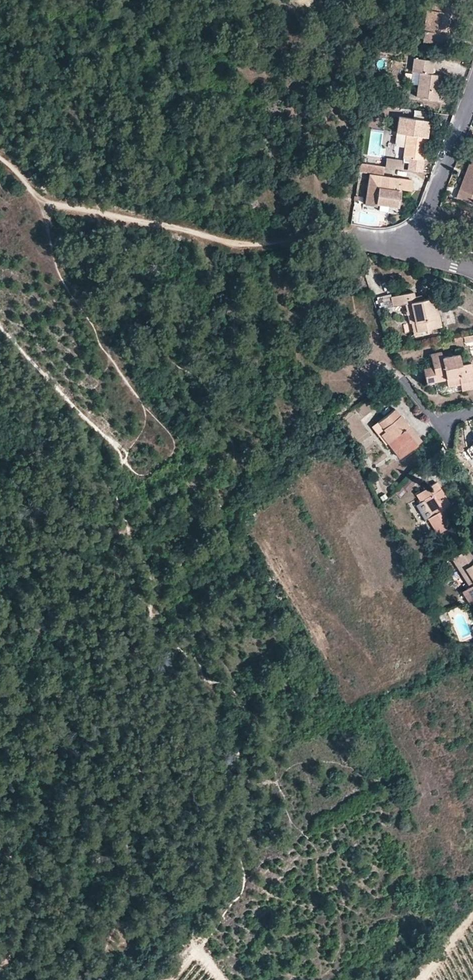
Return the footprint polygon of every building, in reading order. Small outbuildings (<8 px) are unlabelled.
[(449,15),(451,6),(430,4),(429,13),(423,13),(420,40),(443,42),(446,15),(449,15)] [(432,72),(433,58),(412,56),(411,69),(418,70),(416,94),(440,96),(442,73),(432,72)] [(403,154),(422,156),(425,132),(419,131),(419,128),(425,129),(426,116),(398,113),(397,129),(406,130),(409,131),(408,140),(405,140),(403,154)] [(469,152),(465,163),(472,166),(464,188),(457,185),(454,194),(472,201),(472,153),(469,152)] [(390,160),(389,169),(398,170),(399,161),(390,160)] [(383,174),(384,166),(360,163),(358,176),(366,177),(366,172),(383,174)] [(472,166),(465,163),(457,185),(464,188),(472,166)] [(365,207),(380,209),(381,204),(400,206),(402,189),(410,190),(411,180),(369,175),(365,207)] [(413,305),(415,317),(423,316),(425,330),(437,328),(444,327),(443,320),(440,320),(438,308),(437,301),(430,301),(422,302),(421,297),(420,292),(398,295),(400,306),(413,305)] [(423,316),(415,317),(419,337),(437,334),(437,328),(425,330),(423,316)] [(454,339),(455,343),(463,342),(464,345),(472,343),(472,335),(454,339)] [(455,385),(472,381),(472,379),(470,364),(461,366),(459,358),(443,361),(441,353),(430,355),(433,368),(423,370),(426,384),(454,378),(455,385)] [(455,385),(445,388),(446,395),(472,389),(472,381),(455,385)] [(385,430),(380,434),(398,457),(420,441),(393,407),(377,419),(385,430)] [(372,423),(380,434),(385,430),(377,419),(372,423)] [(411,471),(391,487),(400,499),(420,483),(411,471)] [(422,502),(425,501),(429,498),(438,512),(434,515),(428,519),(437,534),(453,524),(443,509),(451,504),(436,480),(416,493),(422,502)] [(429,498),(425,501),(434,515),(438,512),(429,498)] [(472,595),(472,548),(472,546),(454,558),(472,586),(469,589),(472,595)] [(472,603),(472,595),(469,589),(464,592),(472,604),(472,603)]
